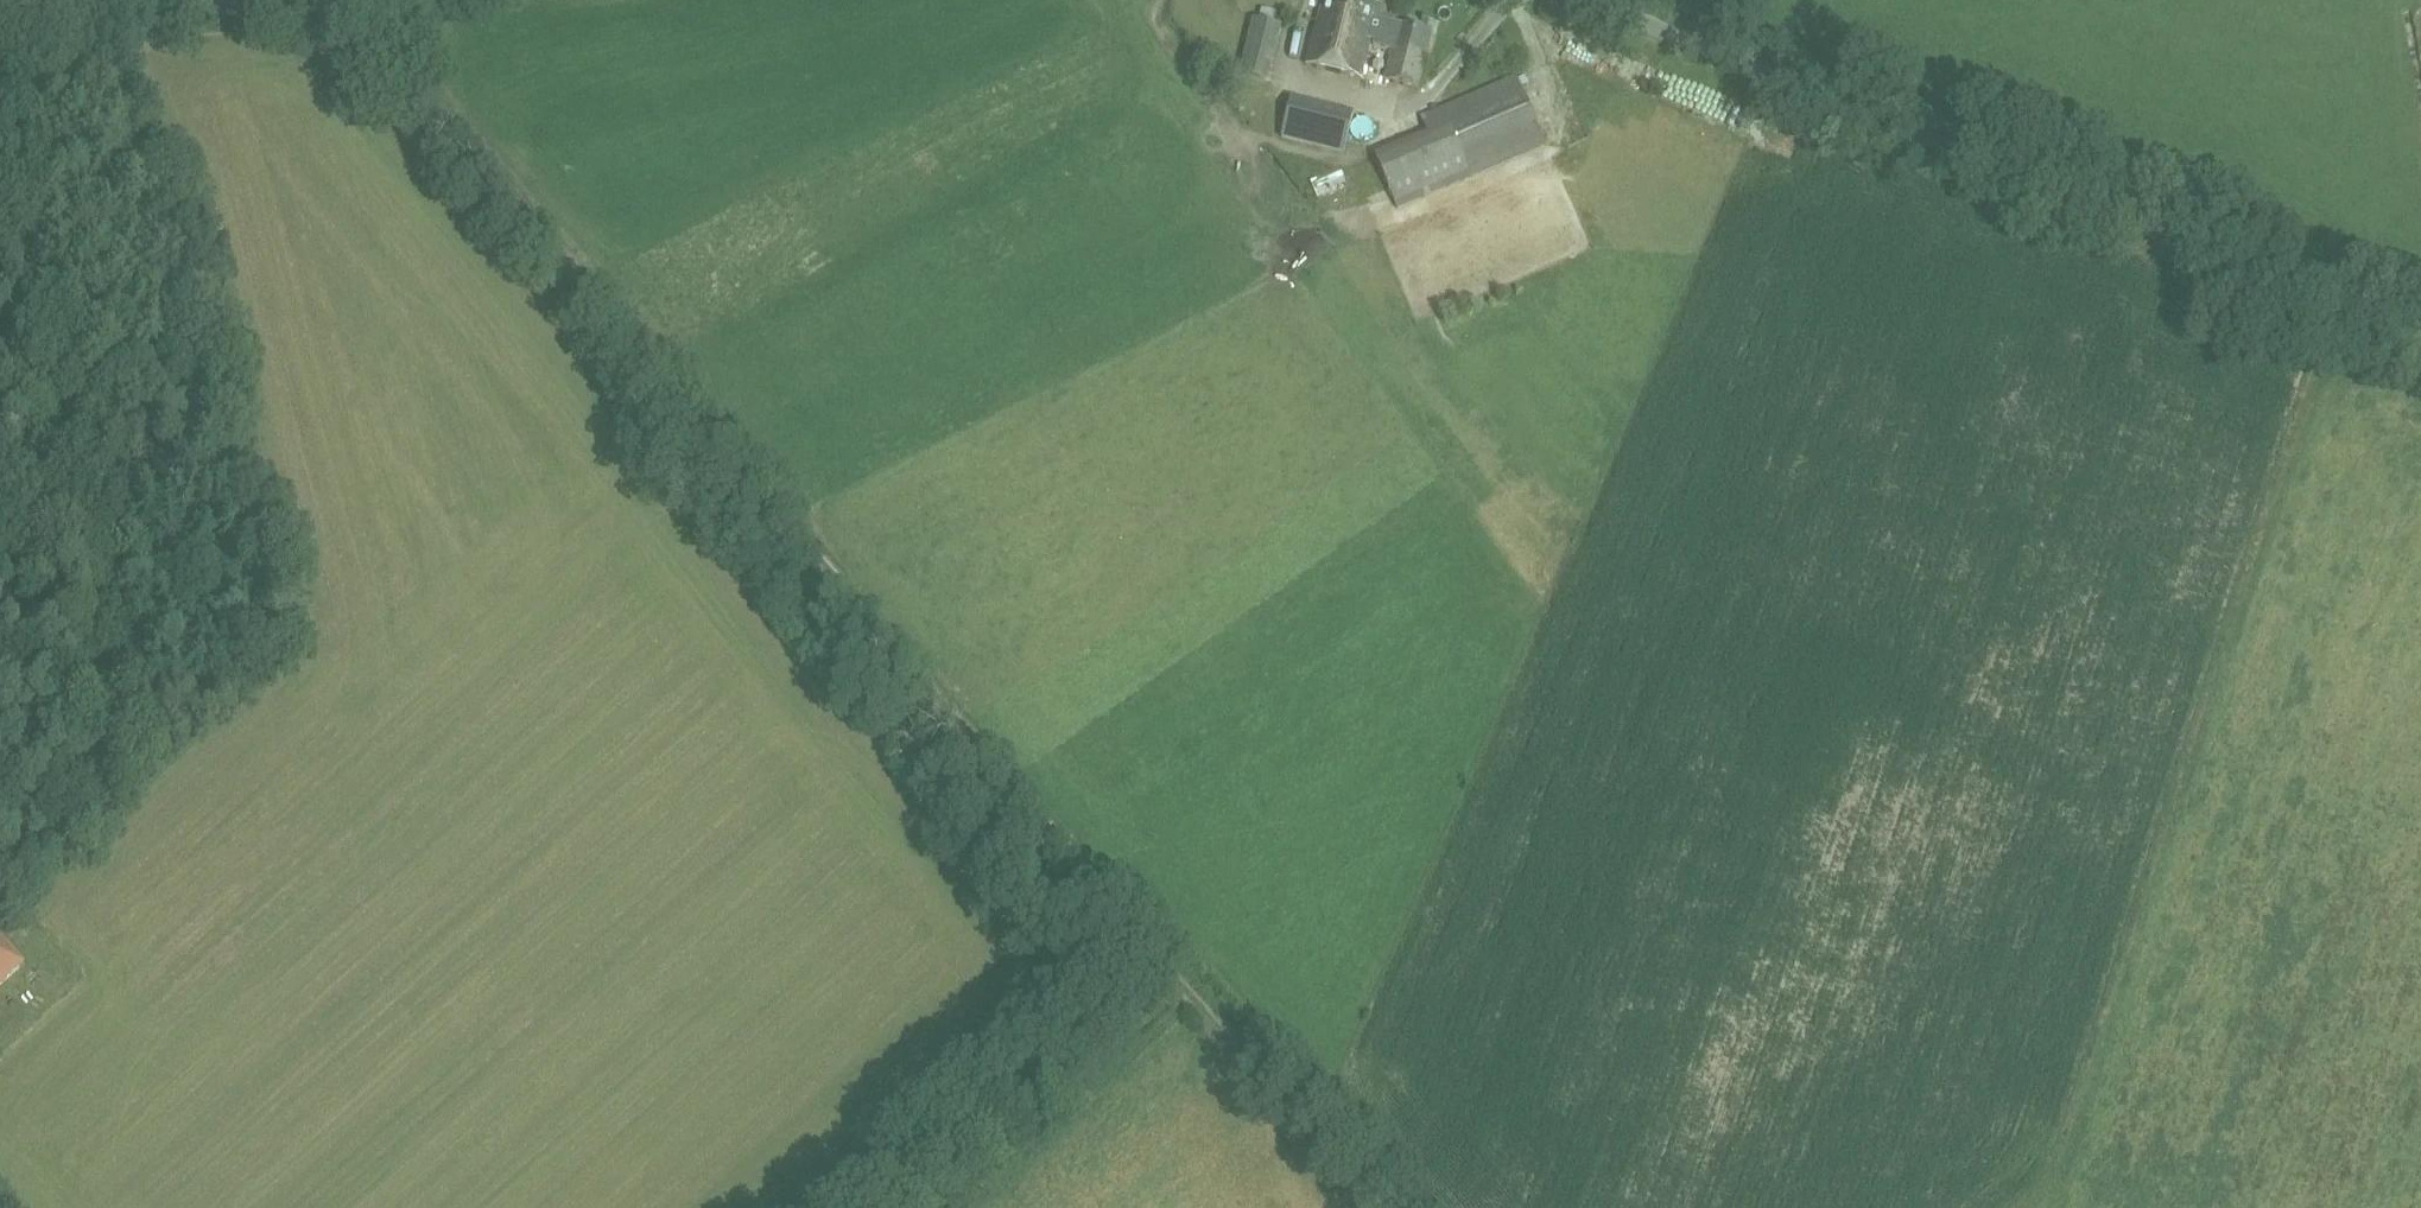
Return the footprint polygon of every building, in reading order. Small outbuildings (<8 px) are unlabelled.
[(1419,89),(1433,32),(1375,17),(1378,4),(1362,0),(1324,0),(1318,22),(1316,21),(1306,63),(1360,77),(1369,39),(1375,41),(1373,45),(1391,50),(1384,80),(1419,89)] [(1237,76),(1267,84),(1281,27),(1251,20),(1237,76)] [(1375,154),(1398,209),(1546,146),(1516,76),(1421,117),(1427,132),(1375,154)] [(1684,89),(1676,105),(1704,119),(1712,103),(1684,89)] [(1281,138),(1344,153),(1354,112),(1291,97),(1281,138)] [(1327,199),(1354,198),(1353,176),(1326,178),(1327,199)] [(25,962),(0,934),(0,985),(25,962)]
